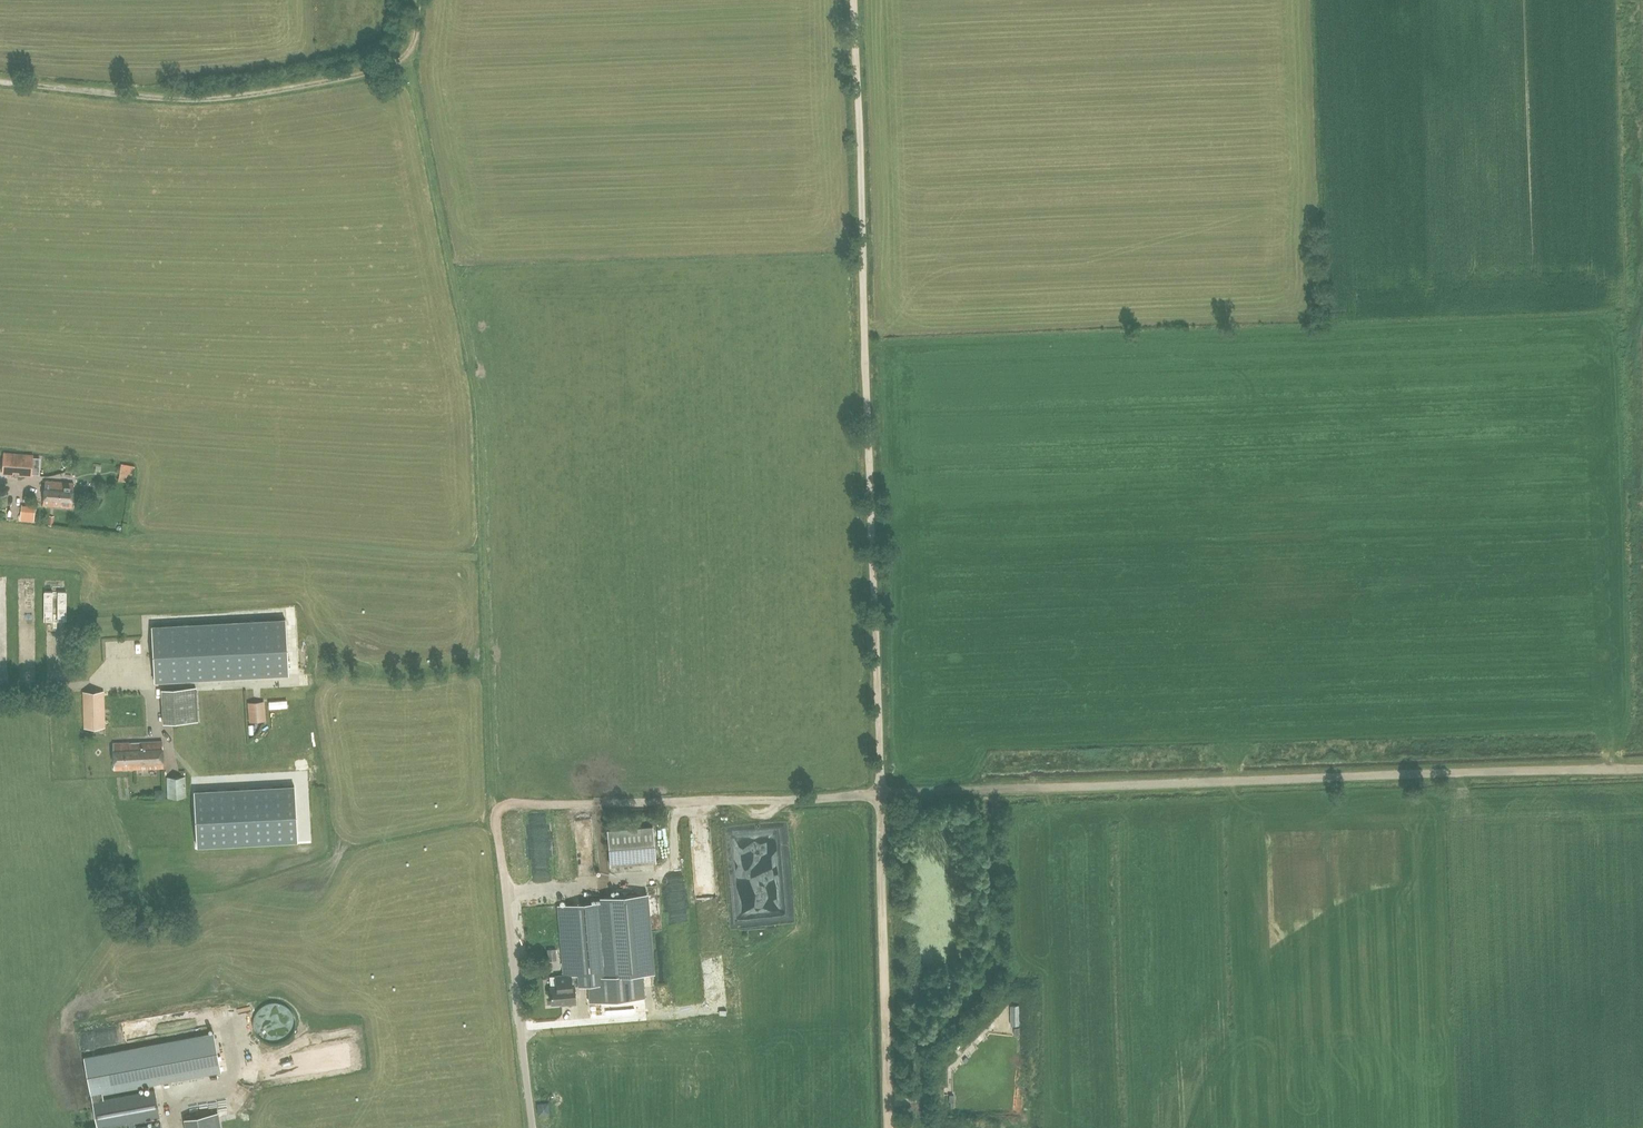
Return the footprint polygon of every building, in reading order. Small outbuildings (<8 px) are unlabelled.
[(31,475),(33,455),(4,453),(2,473),(31,475)] [(123,463),(122,471),(136,471),(136,463),(123,463)] [(72,507),(73,483),(45,481),(43,505),(72,507)] [(36,519),(37,504),(21,504),(21,519),(36,519)] [(46,615),(48,630),(50,629),(53,651),(63,649),(57,613),(46,615)] [(285,619),(152,626),(155,681),(288,674),(285,619)] [(197,721),(195,687),(162,689),(163,723),(197,721)] [(84,727),(104,727),(103,691),(83,692),(84,727)] [(262,710),(251,711),(252,720),(262,719),(262,710)] [(163,767),(162,740),(113,743),(114,769),(163,767)] [(186,797),(185,776),(166,777),(167,797),(186,797)] [(294,785),(194,790),(197,846),(297,841),(294,785)] [(156,789),(156,798),(164,797),(164,789),(156,789)] [(652,826),(607,830),(610,866),(655,862),(652,826)] [(517,841),(524,838),(520,830),(513,834),(517,841)] [(540,867),(550,865),(547,851),(536,854),(540,867)] [(599,902),(558,906),(564,975),(579,973),(580,985),(588,984),(590,1002),(645,997),(643,973),(636,894),(599,898),(599,902)] [(557,986),(550,987),(552,1003),(567,1002),(567,1003),(576,1003),(574,985),(580,985),(579,973),(564,975),(556,975),(557,986)] [(260,1038),(266,1042),(272,1043),(278,1043),(284,1042),(289,1038),(293,1034),(295,1028),(296,1021),(294,1014),(290,1007),(284,1003),(277,1001),(270,1001),(263,1004),(258,1008),(255,1014),(253,1020),(254,1027),(256,1033),(260,1038)] [(91,1095),(154,1084),(222,1072),(215,1032),(84,1056),(91,1095)] [(154,1089),(92,1100),(97,1127),(162,1127),(161,1123),(135,1127),(134,1121),(159,1117),(154,1089)] [(544,1101),(538,1104),(542,1112),(548,1109),(544,1101)] [(186,1127),(221,1127),(218,1112),(185,1118),(186,1127)]
